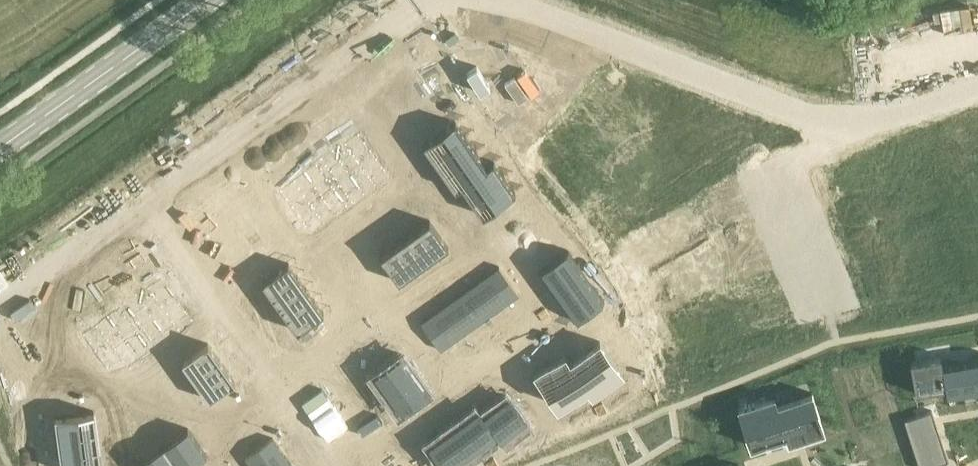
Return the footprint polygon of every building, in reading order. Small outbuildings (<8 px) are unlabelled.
[(421,107),(378,138),(391,156),(434,126),(421,107)] [(455,121),(423,144),(434,159),(466,136),(455,121)] [(358,132),(343,143),(351,154),(352,154),(370,180),(373,178),(380,173),(384,170),(358,132)] [(466,136),(434,159),(444,174),(476,151),(466,136)] [(476,151),(444,174),(455,189),(462,184),(487,166),(476,151)] [(351,154),(328,171),(329,172),(347,197),(354,192),(370,180),(352,154),(351,154)] [(487,166),(462,184),(472,199),(504,177),(494,161),(487,166)] [(316,163),(292,180),(311,206),(311,205),(334,189),(316,163)] [(504,177),(472,199),(483,215),(515,192),(504,177)] [(292,180),(278,190),(305,227),(319,216),(311,205),(311,206),(292,180)] [(272,210),(222,244),(239,268),(289,234),(272,210)] [(430,220),(417,229),(436,255),(448,246),(430,220)] [(550,227),(518,250),(525,259),(528,264),(535,273),(539,271),(539,270),(566,251),(560,241),(556,237),(550,227)] [(417,229),(405,238),(424,264),(436,255),(417,229)] [(405,238),(393,246),(411,272),(424,264),(405,238)] [(393,246),(380,255),(399,281),(411,272),(393,246)] [(566,251),(539,270),(548,284),(575,264),(575,265),(578,263),(568,249),(566,251)] [(288,263),(262,281),(271,294),(297,275),(288,263)] [(575,264),(548,284),(557,296),(584,276),(575,265),(575,264)] [(499,266),(460,294),(470,308),(509,280),(499,266)] [(297,275),(271,294),(280,306),(306,287),(297,275)] [(584,276),(557,296),(565,308),(593,288),(592,288),(584,276)] [(161,277),(146,287),(154,298),(155,298),(174,324),(188,314),(179,302),(161,277)] [(509,280),(470,308),(480,322),(515,297),(519,294),(509,280)] [(306,287),(280,306),(288,318),(315,299),(306,287)] [(593,288),(565,308),(575,321),(604,300),(595,287),(592,288),(593,288)] [(460,294),(421,322),(431,336),(470,308),(460,294)] [(154,298),(131,315),(150,341),(174,324),(155,298),(154,298)] [(315,299),(288,318),(298,331),(324,312),(315,299)] [(119,307),(95,324),(115,350),(115,349),(128,340),(138,333),(119,307)] [(470,308),(431,336),(441,350),(444,347),(480,322),(470,308)] [(95,324),(81,334),(108,371),(123,360),(115,349),(115,350),(95,324)] [(600,341),(585,352),(608,384),(623,373),(600,341)] [(208,343),(182,361),(191,374),(217,356),(208,343)] [(570,362),(570,363),(588,388),(592,395),(608,384),(585,352),(570,362)] [(401,353),(372,375),(381,388),(408,369),(409,369),(411,367),(401,353)] [(941,355),(925,358),(931,390),(946,387),(942,362),(941,355)] [(217,356),(191,374),(200,387),(226,368),(217,356)] [(565,356),(550,367),(573,399),(588,388),(570,363),(570,362),(565,356)] [(925,358),(910,361),(915,392),(931,390),(925,358)] [(942,362),(946,387),(947,397),(951,397),(951,396),(963,394),(958,362),(957,360),(942,362)] [(958,362),(963,394),(977,391),(972,360),(958,362)] [(550,367),(535,378),(558,410),(573,399),(550,367)] [(226,368),(200,387),(209,400),(235,381),(226,368)] [(408,369),(381,388),(390,400),(417,381),(409,369),(408,369)] [(417,381),(390,400),(399,413),(427,394),(429,392),(419,379),(417,381)] [(56,387),(49,388),(51,402),(53,416),(55,416),(94,411),(98,410),(106,409),(104,395),(102,380),(94,381),(87,382),(79,383),(71,384),(64,385),(56,387)] [(813,393),(795,399),(807,437),(825,431),(813,393)] [(399,413),(392,418),(405,436),(440,412),(427,394),(399,413)] [(775,397),(757,403),(769,441),(787,435),(777,405),(775,397)] [(505,405),(496,411),(515,438),(528,429),(507,399),(503,402),(505,405)] [(777,405),(787,435),(789,442),(807,437),(795,399),(777,405)] [(757,403),(739,409),(752,447),(769,441),(757,403)] [(478,410),(464,420),(466,422),(485,449),(498,440),(482,417),(478,410)] [(94,411),(55,416),(57,434),(96,429),(94,411)] [(482,417),(498,440),(503,447),(515,438),(496,411),(488,416),(487,414),(482,417)] [(905,420),(920,465),(936,465),(949,462),(932,411),(905,420)] [(466,422),(454,430),(473,458),(485,449),(466,422)] [(188,428),(175,437),(194,463),(207,454),(188,428)] [(96,429),(57,434),(60,452),(99,447),(96,429)] [(442,439),(461,465),(462,465),(473,458),(454,430),(442,439)] [(427,446),(441,465),(461,465),(442,439),(440,436),(427,446)] [(163,446),(178,465),(190,465),(194,463),(175,437),(163,446)] [(259,447),(272,465),(293,465),(273,437),(259,447)] [(151,454),(160,465),(178,465),(163,446),(151,454)] [(60,452),(61,465),(98,465),(101,465),(99,447),(60,452)] [(245,457),(251,465),(272,465),(259,447),(245,457)] [(138,463),(140,465),(160,465),(151,454),(138,463)]
